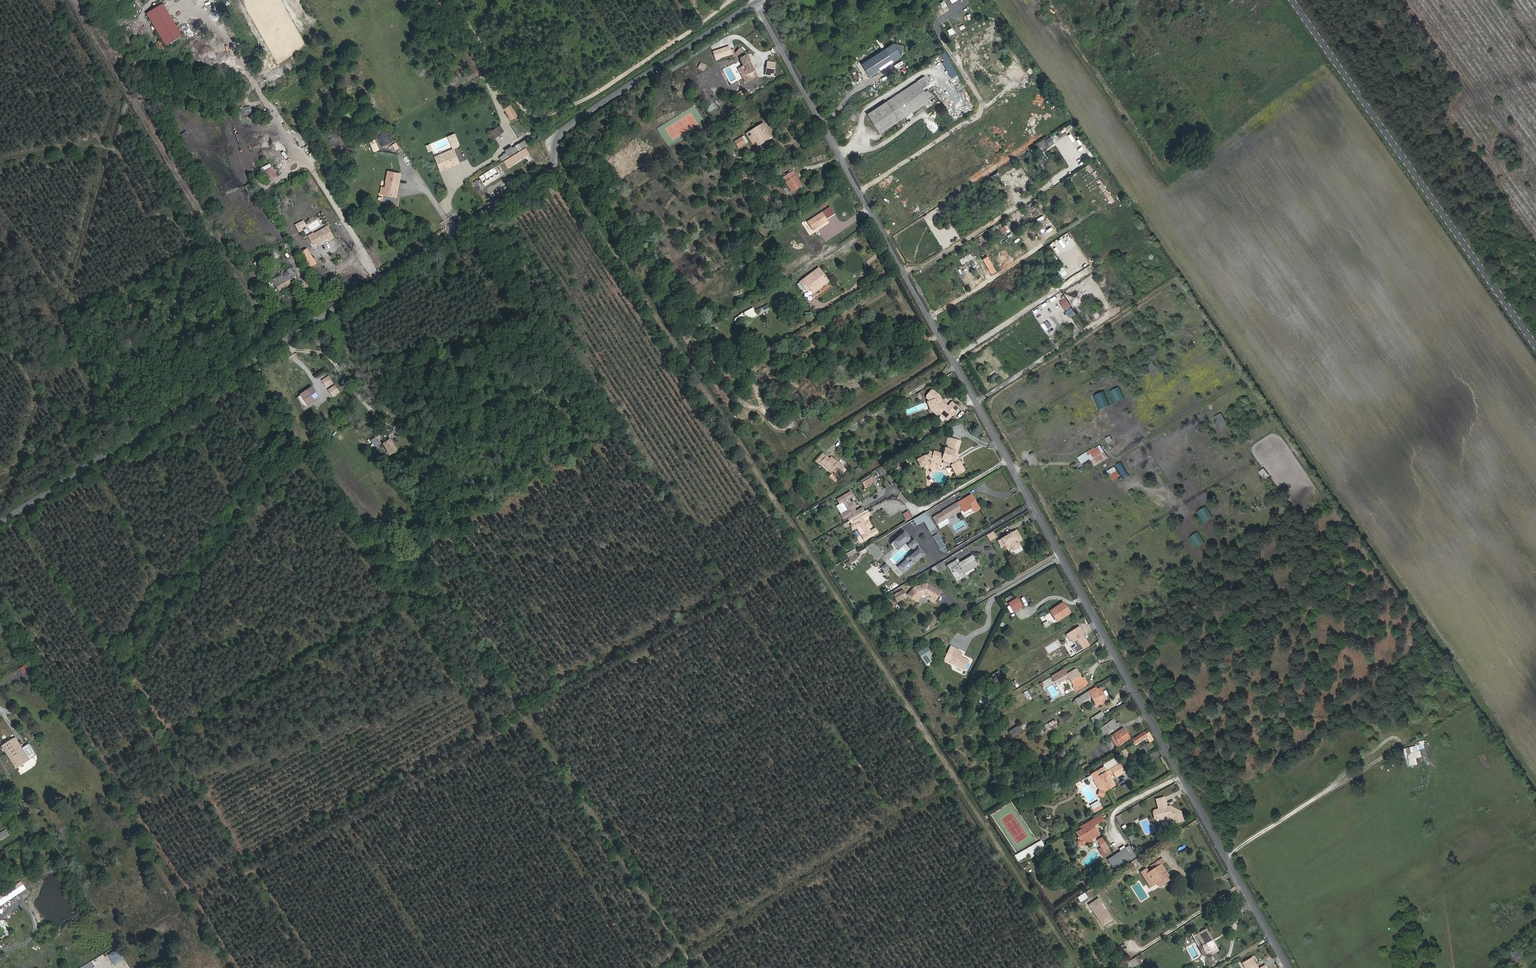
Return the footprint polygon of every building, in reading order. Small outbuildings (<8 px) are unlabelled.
[(167,3),(148,12),(165,46),(183,37),(167,3)] [(875,41),(881,48),(884,45),(877,39),(875,41)] [(885,49),(893,62),(901,57),(903,46),(893,44),(885,49)] [(715,60),(731,55),(728,45),(712,51),(715,60)] [(740,67),(739,68),(744,76),(740,78),(743,84),(744,84),(755,78),(751,73),(753,72),(748,63),(744,55),(743,56),(740,52),(736,49),(731,57),(737,62),(740,67)] [(768,61),(766,68),(774,70),(775,63),(768,61)] [(699,62),(697,69),(704,71),(706,64),(699,62)] [(744,76),(739,68),(735,69),(740,78),(744,76)] [(917,81),(885,102),(898,121),(929,101),(917,81)] [(867,114),(879,133),(898,121),(885,102),(867,114)] [(509,120),(517,116),(510,104),(503,108),(509,120)] [(520,122),(512,125),(516,136),(524,132),(520,122)] [(765,124),(747,134),(753,144),(757,142),(758,145),(763,143),(761,140),(771,134),(765,124)] [(489,131),(493,137),(503,131),(499,125),(489,131)] [(381,147),(395,141),(390,130),(376,137),(381,147)] [(772,137),(771,134),(761,140),(763,143),(772,137)] [(746,144),(742,137),(735,142),(739,148),(746,144)] [(518,154),(522,160),(531,154),(527,148),(518,154)] [(452,166),(459,163),(454,151),(449,153),(450,153),(447,154),(447,153),(439,156),(442,163),(438,165),(440,170),(443,169),(444,167),(445,167),(446,167),(452,165),(452,166)] [(518,154),(514,157),(517,162),(522,160),(518,154)] [(508,160),(512,166),(518,163),(517,162),(514,157),(508,160)] [(263,167),(269,181),(278,177),(272,163),(263,167)] [(484,185),(500,175),(496,168),(480,178),(481,179),(484,185)] [(785,181),(795,175),(793,170),(782,177),(785,181)] [(384,196),(394,197),(396,187),(394,187),(395,185),(398,186),(400,175),(388,173),(386,183),(387,183),(386,189),(384,196)] [(798,178),(795,175),(785,181),(791,191),(801,184),(799,180),(797,182),(796,179),(798,178)] [(477,192),(484,187),(480,181),(479,180),(481,179),(480,178),(471,184),(477,192)] [(245,187),(249,192),(254,189),(250,183),(245,187)] [(290,194),(281,199),(285,206),(293,200),(290,194)] [(295,224),(299,232),(308,227),(304,220),(295,224)] [(1006,225),(1000,228),(1002,233),(1009,229),(1006,225)] [(329,240),(333,238),(327,227),(314,234),(313,236),(309,239),(313,246),(321,242),(322,241),(324,240),(325,241),(328,239),(329,240)] [(1063,245),(1074,239),(1069,232),(1050,243),(1054,249),(1062,244),(1063,245)] [(309,269),(318,265),(310,248),(301,252),(309,269)] [(989,255),(984,258),(993,274),(998,271),(989,255)] [(826,281),(818,268),(798,281),(804,290),(808,288),(810,292),(826,281)] [(288,272),(273,282),(279,292),(298,280),(295,275),(291,277),(288,272)] [(1067,297),(1060,302),(1070,317),(1077,312),(1067,297)] [(747,320),(757,315),(753,307),(743,312),(747,320)] [(326,343),(337,359),(346,353),(335,337),(326,343)] [(1147,367),(1152,372),(1158,366),(1153,362),(1147,367)] [(1110,390),(1114,402),(1125,399),(1121,387),(1110,390)] [(301,396),(308,406),(318,399),(312,389),(301,396)] [(947,421),(954,412),(949,408),(948,409),(944,405),(943,405),(941,404),(942,403),(939,397),(933,391),(931,391),(927,396),(926,399),(929,401),(932,408),(936,412),(936,413),(945,421),(947,421)] [(930,410),(935,414),(936,413),(936,412),(932,408),(929,401),(927,402),(930,410)] [(1221,428),(1228,426),(1224,412),(1217,415),(1221,428)] [(932,457),(937,459),(942,461),(943,459),(953,463),(953,464),(951,466),(956,476),(966,471),(960,459),(958,461),(956,456),(961,440),(953,437),(951,444),(949,449),(948,448),(944,447),(942,453),(933,449),(933,451),(928,450),(926,453),(914,459),(918,466),(925,463),(924,461),(931,458),(932,457)] [(389,438),(384,441),(392,453),(396,450),(389,438)] [(1101,443),(1079,457),(1083,463),(1091,458),(1096,465),(1110,457),(1101,443)] [(823,454),(815,462),(818,465),(820,463),(823,465),(823,466),(832,474),(836,477),(843,470),(830,458),(829,459),(826,456),(823,454)] [(1123,478),(1129,475),(1123,461),(1117,464),(1123,478)] [(1108,470),(1114,479),(1122,475),(1116,465),(1108,470)] [(1266,478),(1270,475),(1265,468),(1260,471),(1266,478)] [(832,474),(829,477),(835,482),(838,479),(836,477),(832,474)] [(862,483),(865,488),(873,483),(870,478),(862,483)] [(972,507),(974,512),(980,508),(971,494),(943,512),(947,518),(960,510),(962,509),(964,512),(972,507)] [(849,495),(837,501),(840,506),(842,504),(847,513),(841,517),(844,521),(846,519),(849,523),(851,522),(863,515),(860,511),(855,514),(852,510),(855,508),(852,503),(849,505),(847,501),(851,499),(849,495)] [(1207,505),(1198,511),(1205,522),(1214,516),(1207,505)] [(964,512),(962,509),(960,510),(963,515),(970,511),(971,514),(974,512),(972,507),(964,512)] [(907,520),(913,517),(910,510),(904,512),(907,520)] [(947,518),(943,512),(933,518),(940,529),(950,523),(947,518)] [(863,538),(865,542),(876,535),(874,531),(870,534),(868,530),(871,528),(868,523),(865,525),(862,521),(868,517),(865,513),(864,514),(863,515),(851,522),(854,526),(851,527),(854,532),(860,528),(865,537),(863,538)] [(914,520),(917,526),(924,522),(930,532),(936,529),(926,513),(914,520)] [(1014,550),(1020,546),(1018,542),(1022,540),(1016,531),(1012,533),(1013,534),(1008,537),(1007,536),(998,542),(1001,547),(1005,545),(1009,542),(1011,546),(1014,550)] [(1190,538),(1197,548),(1206,541),(1199,531),(1190,538)] [(996,538),(993,532),(987,536),(990,541),(996,538)] [(909,539),(910,539),(905,533),(891,544),(895,549),(902,544),(903,545),(907,541),(910,544),(914,549),(916,551),(912,555),(913,557),(907,562),(906,560),(902,564),(907,570),(924,555),(919,549),(918,550),(916,547),(912,542),(909,539)] [(879,558),(884,552),(873,544),(872,546),(874,548),(871,552),(879,558)] [(850,557),(859,551),(856,547),(847,552),(850,557)] [(957,571),(962,580),(966,577),(964,575),(979,566),(973,555),(960,564),(957,558),(949,563),(953,570),(950,571),(952,575),(957,571)] [(948,567),(944,562),(943,563),(934,568),(937,572),(940,571),(941,572),(948,567)] [(885,572),(890,568),(886,563),(881,568),(885,572)] [(907,570),(902,564),(898,568),(903,574),(907,570)] [(957,583),(962,580),(957,571),(952,575),(957,583)] [(934,602),(939,592),(926,585),(914,588),(907,595),(914,602),(919,596),(924,595),(928,597),(929,599),(934,602)] [(905,590),(895,594),(898,601),(908,597),(905,590)] [(1015,611),(1025,606),(1020,596),(1009,602),(1015,611)] [(1063,603),(1051,611),(1057,621),(1070,612),(1063,603)] [(1044,608),(1037,612),(1040,617),(1047,613),(1044,608)] [(1076,646),(1079,652),(1089,646),(1081,633),(1083,632),(1080,627),(1066,635),(1069,640),(1071,639),(1076,646)] [(932,649),(922,655),(928,664),(938,658),(932,649)] [(948,666),(964,673),(968,664),(960,660),(962,657),(958,656),(959,654),(955,652),(948,666)] [(20,667),(24,673),(31,669),(28,663),(20,667)] [(1063,672),(1061,669),(1051,676),(1056,684),(1068,677),(1073,684),(1072,684),(1075,691),(1087,684),(1083,678),(1081,679),(1074,668),(1066,672),(1065,671),(1063,672)] [(1097,688),(1074,699),(1077,705),(1091,697),(1097,709),(1109,702),(1102,689),(1098,691),(1097,688)] [(1102,713),(1093,718),(1096,722),(1105,717),(1102,713)] [(1054,720),(1048,724),(1051,729),(1057,725),(1054,720)] [(1109,721),(1096,730),(1099,736),(1113,727),(1109,721)] [(1014,736),(1023,730),(1020,725),(1010,730),(1014,736)] [(1114,734),(1120,744),(1129,737),(1122,727),(1114,733),(1114,734)] [(1143,733),(1133,739),(1136,744),(1146,737),(1143,733)] [(1117,746),(1120,744),(1114,734),(1112,736),(1117,746)] [(16,738),(3,746),(12,760),(24,752),(16,738)] [(1404,748),(1409,766),(1419,763),(1418,757),(1424,755),(1423,751),(1431,749),(1429,742),(1425,743),(1424,739),(1418,741),(1419,744),(1404,748)] [(1123,750),(1126,758),(1131,756),(1129,748),(1123,750)] [(24,752),(12,760),(17,768),(30,760),(24,752)] [(1110,770),(1118,765),(1114,759),(1102,766),(1103,768),(1090,776),(1099,790),(1101,788),(1103,791),(1100,791),(1098,791),(1097,796),(1102,797),(1103,792),(1114,785),(1112,781),(1109,783),(1108,782),(1109,781),(1107,777),(1112,774),(1110,770)] [(1172,819),(1173,824),(1183,821),(1181,813),(1170,807),(1168,809),(1167,808),(1164,798),(1156,800),(1158,808),(1160,807),(1161,809),(1154,811),(1153,813),(1154,819),(1156,820),(1162,819),(1163,816),(1165,818),(1168,817),(1172,819)] [(1093,809),(1095,813),(1103,808),(1101,804),(1093,809)] [(1091,840),(1099,836),(1094,827),(1104,821),(1101,816),(1081,827),(1082,830),(1077,833),(1081,840),(1077,842),(1080,846),(1083,845),(1084,845),(1087,846),(1090,844),(1092,841),(1091,840)] [(2,840),(10,835),(6,830),(0,833),(0,838),(2,840)] [(1041,841),(1015,856),(1018,861),(1045,845),(1041,841)] [(1110,850),(1105,842),(1099,845),(1105,854),(1110,850)] [(1120,866),(1132,860),(1126,849),(1114,856),(1115,856),(1109,859),(1114,868),(1120,865),(1120,866)] [(1134,862),(1138,868),(1142,865),(1138,859),(1134,862)] [(1165,883),(1171,879),(1168,875),(1167,876),(1165,873),(1167,873),(1162,865),(1165,864),(1162,860),(1150,867),(1152,870),(1148,873),(1146,870),(1141,873),(1143,877),(1146,875),(1152,886),(1157,883),(1163,879),(1165,883)] [(1143,877),(1150,887),(1152,886),(1146,875),(1143,877)] [(1,906),(27,889),(22,882),(0,896),(0,905),(1,906)] [(1084,893),(1077,897),(1080,902),(1087,897),(1084,893)] [(1101,903),(1097,898),(1090,903),(1093,908),(1091,908),(1097,917),(1099,916),(1104,924),(1111,919),(1106,911),(1105,912),(1099,904),(1101,903)] [(1202,946),(1199,948),(1203,956),(1211,951),(1214,950),(1210,941),(1212,940),(1206,929),(1196,935),(1202,946)] [(1218,950),(1212,940),(1210,941),(1214,950),(1211,951),(1212,954),(1218,950)] [(1140,953),(1129,960),(1133,967),(1144,960),(1140,953)] [(1252,960),(1243,965),(1244,967),(1257,967),(1256,967),(1252,960)]
